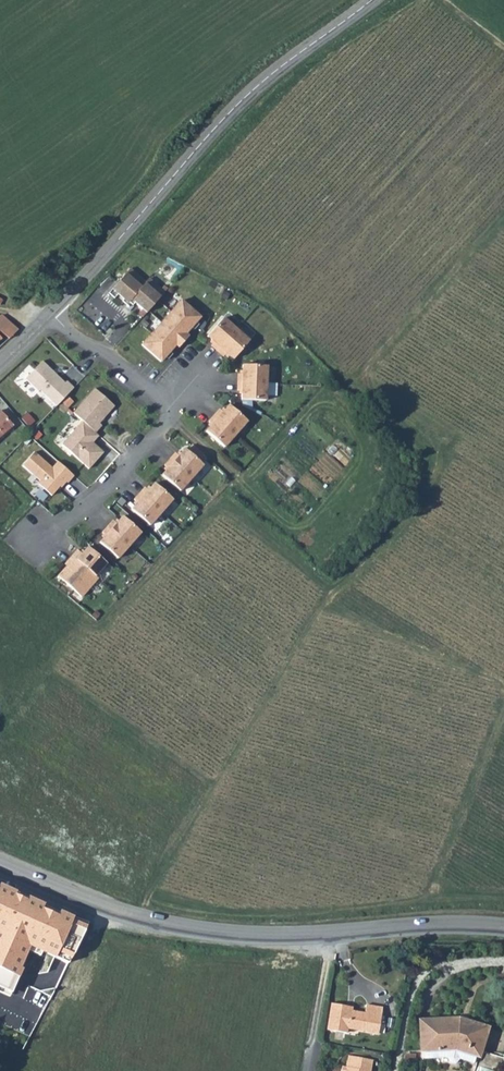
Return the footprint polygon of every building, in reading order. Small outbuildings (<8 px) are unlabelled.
[(130,269),(112,289),(123,299),(126,295),(147,313),(165,292),(149,278),(146,282),(130,269)] [(181,300),(142,345),(161,362),(200,317),(181,300)] [(0,316),(0,332),(9,339),(18,330),(2,315),(0,316)] [(223,318),(207,336),(214,342),(211,346),(217,351),(236,330),(223,318)] [(236,330),(217,351),(224,357),(226,353),(233,360),(250,341),(236,330)] [(42,361),(25,379),(38,392),(40,390),(56,406),(74,388),(67,382),(65,383),(53,372),(52,373),(48,369),(49,368),(42,361)] [(238,374),(238,382),(266,384),(267,366),(243,365),(243,374),(238,374)] [(266,384),(238,382),(238,391),(242,391),(242,400),(266,401),(266,395),(274,396),(274,384),(266,384)] [(95,389),(73,413),(82,421),(95,432),(96,433),(102,426),(99,424),(115,406),(95,389)] [(220,409),(214,416),(236,434),(247,421),(229,405),(223,412),(220,409)] [(13,426),(0,412),(0,437),(13,426)] [(214,416),(209,422),(212,425),(206,432),(224,448),(236,434),(214,416)] [(95,432),(82,421),(62,445),(89,469),(104,452),(89,439),(95,432)] [(176,453),(170,459),(192,478),(203,465),(185,449),(179,456),(176,453)] [(34,452),(23,465),(40,481),(38,484),(51,496),(60,486),(61,488),(66,482),(68,483),(74,476),(58,461),(52,468),(34,452)] [(168,468),(162,475),(180,491),(192,478),(170,459),(165,465),(168,468)] [(145,487),(140,493),(161,512),(173,500),(155,483),(149,490),(145,487)] [(161,512),(140,493),(134,500),(138,503),(132,509),(149,525),(161,512)] [(114,520),(108,527),(129,545),(141,532),(122,517),(117,523),(114,520)] [(108,527),(102,532),(106,536),(100,543),(118,559),(129,545),(108,527)] [(167,533),(160,541),(166,546),(173,539),(167,533)] [(78,550),(72,556),(95,576),(107,563),(88,547),(82,554),(78,550)] [(72,556),(67,562),(69,564),(58,577),(81,597),(98,578),(95,576),(72,556)] [(87,924),(0,888),(0,969),(4,971),(17,941),(45,953),(38,967),(60,978),(87,924)] [(331,1004),(327,1030),(346,1033),(348,1026),(358,1028),(360,1031),(378,1034),(382,1008),(366,1005),(365,1013),(347,1011),(348,1006),(331,1004)] [(420,1021),(422,1051),(424,1050),(455,1049),(476,1056),(478,1056),(476,1064),(497,1070),(501,1070),(503,1061),(503,1058),(480,1051),(487,1028),(459,1019),(420,1021)] [(33,1035),(25,1031),(23,1037),(30,1040),(33,1035)] [(455,1049),(424,1050),(425,1059),(447,1057),(450,1063),(455,1064),(459,1059),(473,1063),(476,1056),(455,1049)] [(373,1060),(348,1056),(346,1068),(347,1068),(346,1070),(371,1070),(373,1060)]
